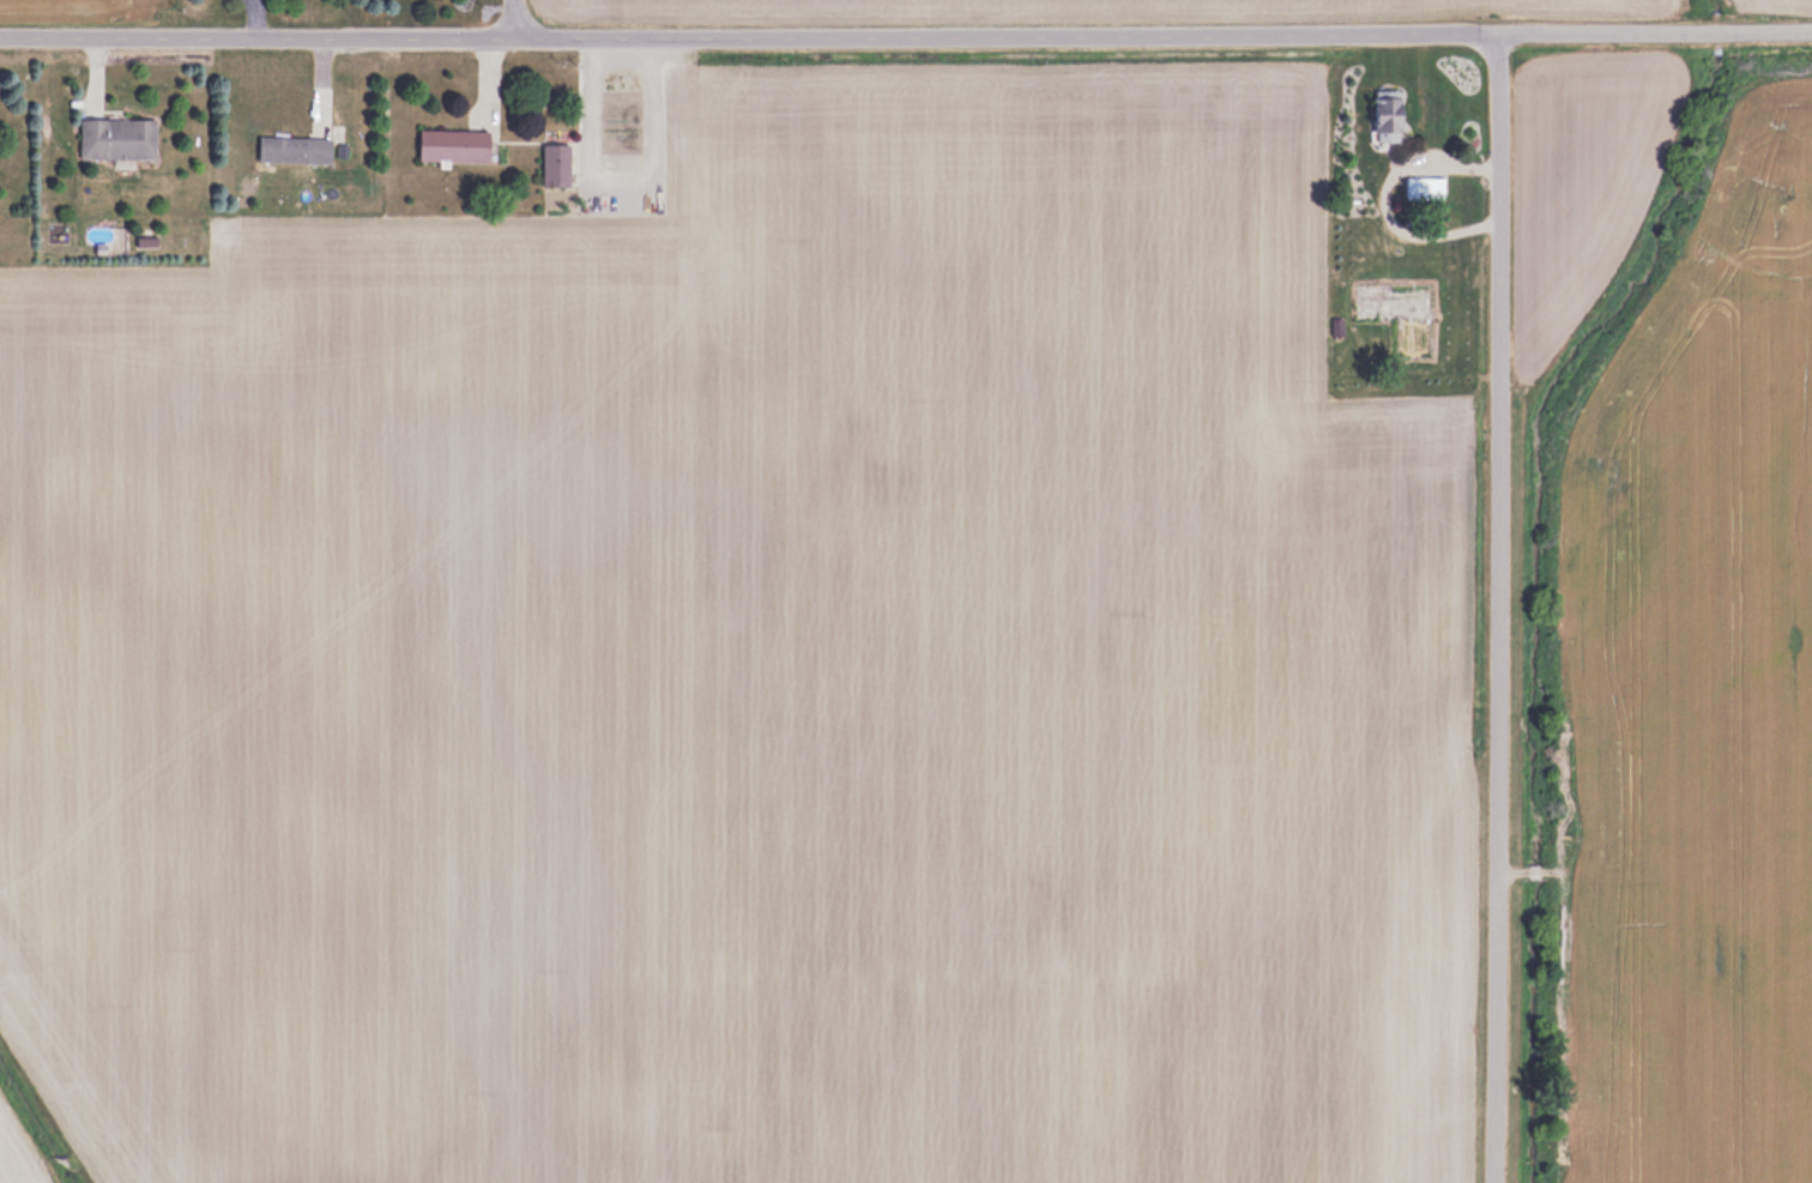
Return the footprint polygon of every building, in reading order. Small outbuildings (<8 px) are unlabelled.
[(1399,142),(1399,92),(1378,92),(1378,98),(1371,98),(1371,142),(1399,142)] [(153,159),(153,120),(78,120),(78,159),(153,159)] [(417,161),(486,162),(486,130),(417,130),(417,161)] [(329,137),(256,137),(256,162),(329,162),(329,137)] [(567,145),(541,145),(541,186),(567,186),(567,145)] [(1341,318),(1330,318),(1330,335),(1341,335),(1341,318)]
